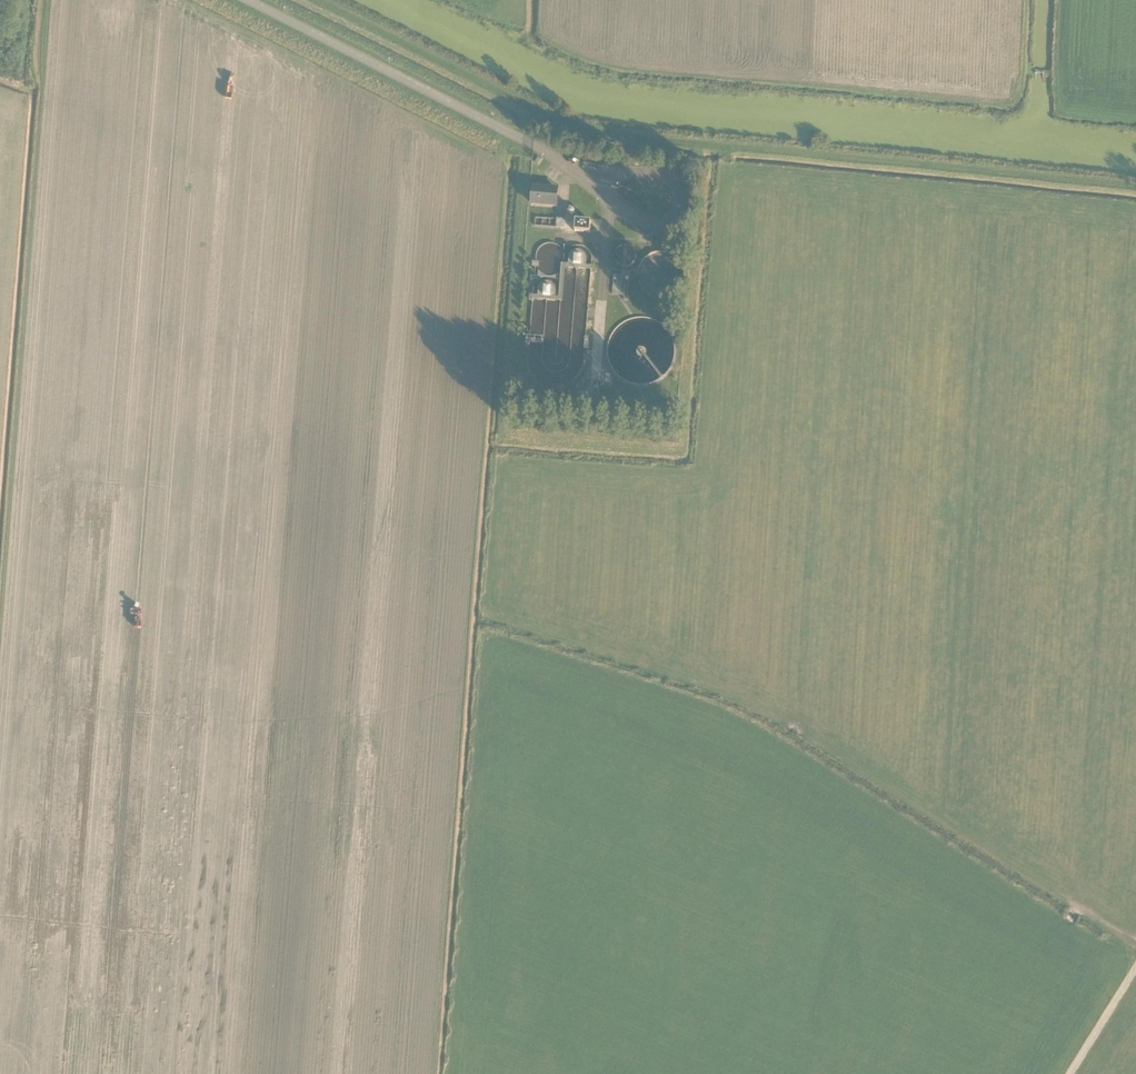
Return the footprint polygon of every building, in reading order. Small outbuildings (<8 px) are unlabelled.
[(558,185),(559,172),(539,171),(538,184),(558,185)] [(558,190),(533,188),(532,204),(556,206),(558,190)] [(590,233),(591,222),(576,221),(576,218),(567,217),(566,231),(575,232),(590,233)]
